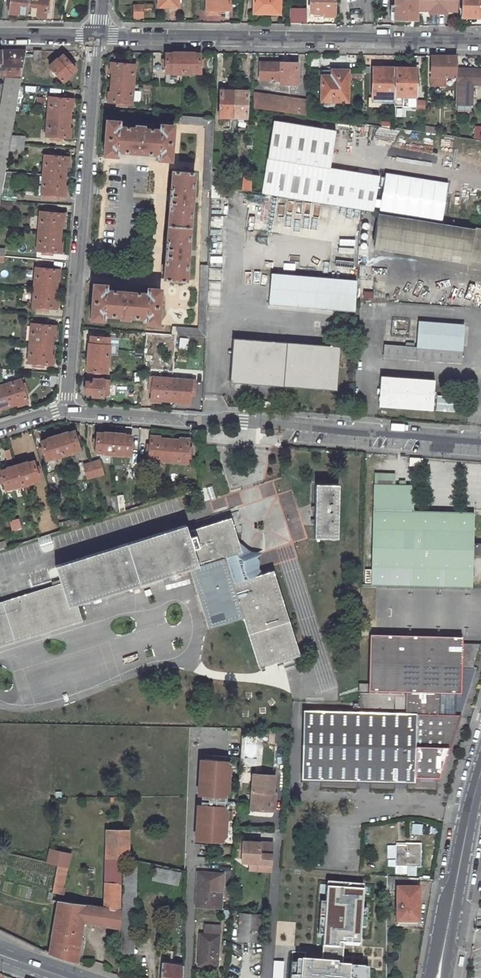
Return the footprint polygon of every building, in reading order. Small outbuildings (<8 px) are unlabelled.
[(29,0),(10,0),(9,13),(18,14),(18,13),(27,14),(29,0)] [(46,17),(47,0),(29,0),(27,14),(37,15),(37,16),(46,17)] [(206,14),(219,14),(219,10),(229,10),(229,0),(206,0),(206,14)] [(253,13),(280,14),(280,0),(254,0),(253,13)] [(336,15),(336,0),(310,0),(310,12),(320,12),(320,15),(336,15)] [(418,19),(418,10),(418,0),(395,0),(395,4),(391,4),(391,11),(395,11),(395,19),(409,19),(418,19)] [(418,10),(429,10),(429,13),(438,13),(438,0),(418,0),(418,10)] [(458,0),(438,0),(438,13),(441,13),(447,13),(447,10),(458,10),(458,0)] [(462,16),(480,17),(480,0),(462,0),(462,16)] [(153,11),(152,5),(134,6),(134,17),(142,17),(142,11),(153,11)] [(292,23),(308,22),(308,7),(291,8),(292,23)] [(395,19),(395,11),(391,11),(390,19),(397,22),(409,22),(409,19),(395,19)] [(21,78),(26,50),(0,50),(0,77),(6,77),(21,78)] [(200,53),(193,53),(193,52),(173,52),(173,53),(165,53),(165,60),(165,65),(165,72),(166,72),(172,72),(172,73),(177,73),(193,73),(193,72),(200,72),(200,65),(200,60),(200,53)] [(49,66),(63,81),(71,74),(70,73),(75,68),(71,63),(68,60),(63,54),(58,59),(57,58),(49,66)] [(457,68),(457,56),(432,56),(431,66),(435,66),(434,76),(434,79),(431,79),(431,85),(445,85),(445,76),(456,76),(457,68)] [(132,103),(135,64),(130,64),(120,63),(111,62),(110,72),(112,72),(111,92),(109,92),(108,101),(117,102),(127,103),(132,103)] [(280,84),(297,84),(298,62),(260,62),(260,79),(280,80),(280,84)] [(321,69),(321,101),(348,101),(349,70),(338,69),(338,66),(332,66),(332,69),(321,69)] [(394,98),(395,67),(373,67),(372,97),(394,98)] [(416,68),(395,67),(394,98),(394,102),(394,106),(415,106),(416,85),(416,68)] [(457,68),(456,76),(456,104),(458,104),(469,104),(472,104),(472,90),(472,84),(480,84),(480,69),(457,68)] [(166,72),(166,82),(176,82),(177,73),(172,73),(172,72),(166,72)] [(6,77),(0,110),(0,202),(9,150),(11,135),(21,78),(6,77)] [(220,90),(219,117),(221,117),(233,117),(234,90),(220,90)] [(234,90),(233,117),(246,118),(247,91),(234,90)] [(307,115),(307,101),(253,93),(253,107),(307,115)] [(49,97),(46,136),(51,136),(61,137),(70,138),(71,128),(69,128),(70,108),(72,108),(73,99),(64,98),(54,97),(49,97)] [(212,171),(214,118),(181,115),(180,123),(206,125),(204,189),(211,189),(211,185),(212,171)] [(171,160),(174,125),(161,124),(160,129),(144,128),(144,125),(135,125),(135,127),(119,126),(119,121),(106,120),(104,155),(116,156),(117,151),(159,154),(158,159),(171,160)] [(374,211),(379,175),(330,167),(336,131),(274,121),(262,193),(374,211)] [(24,136),(11,135),(9,150),(23,151),(24,136)] [(45,155),(42,194),(47,194),(57,195),(65,195),(66,186),(64,186),(66,166),(68,166),(68,157),(60,156),(50,155),(45,155)] [(165,261),(164,278),(186,280),(194,172),(172,171),(171,189),(170,189),(168,207),(169,207),(167,242),(166,242),(164,260),(165,261)] [(212,171),(211,185),(224,187),(226,174),(212,171)] [(244,176),(242,190),(252,191),(252,178),(244,176)] [(224,187),(211,185),(211,189),(211,197),(224,198),(224,187)] [(40,212),(37,250),(42,251),(52,252),(61,252),(62,243),(60,243),(61,223),(63,223),(64,213),(55,213),(45,212),(40,212)] [(378,213),(373,241),(470,257),(471,255),(475,229),(378,213)] [(475,228),(475,229),(471,255),(480,257),(480,229),(475,228)] [(172,335),(206,337),(208,265),(201,265),(199,328),(186,328),(179,327),(173,327),(172,335)] [(36,268),(33,306),(38,307),(48,308),(57,308),(57,299),(55,299),(57,279),(59,279),(60,269),(51,269),(41,268),(36,268)] [(355,311),(356,280),(270,277),(269,309),(355,311)] [(145,323),(158,324),(161,289),(148,288),(147,293),(106,290),(106,284),(93,284),(91,318),(103,319),(104,314),(120,316),(120,318),(129,318),(129,316),(146,318),(145,323)] [(406,346),(385,344),(384,357),(461,362),(464,325),(419,322),(417,346),(414,346),(414,343),(406,343),(406,346)] [(31,324),(28,362),(33,363),(43,364),(52,364),(53,355),(51,355),(52,335),(54,335),(55,326),(46,325),(36,324),(31,324)] [(90,336),(90,343),(89,343),(87,364),(88,364),(88,371),(94,371),(99,372),(106,372),(107,365),(108,365),(110,345),(108,344),(109,337),(102,337),(97,336),(90,336)] [(336,390),(340,346),(233,338),(230,382),(336,390)] [(435,380),(381,376),(379,406),(432,410),(435,380)] [(192,380),(153,377),(152,382),(152,392),(151,401),(160,401),(160,399),(180,401),(180,403),(190,404),(190,395),(191,385),(192,380)] [(109,380),(86,378),(85,392),(93,392),(92,396),(102,396),(102,393),(108,394),(109,380)] [(0,386),(0,409),(18,403),(18,405),(28,402),(25,394),(22,384),(20,379),(0,386)] [(438,396),(439,411),(458,411),(457,396),(438,396)] [(46,459),(53,457),(53,458),(73,452),(73,451),(80,448),(77,442),(76,437),(74,430),(67,433),(67,432),(47,438),(47,439),(41,441),(43,447),(44,452),(46,459)] [(95,451),(102,452),(102,453),(123,455),(123,453),(130,454),(131,447),(131,442),(132,435),(125,435),(125,433),(104,432),(104,433),(97,433),(96,439),(96,444),(95,451)] [(149,460),(187,463),(188,458),(189,447),(189,439),(180,438),(180,440),(160,438),(160,436),(150,436),(150,444),(149,454),(149,460)] [(88,478),(103,474),(100,460),(84,464),(88,478)] [(5,489),(12,487),(13,488),(32,482),(32,481),(39,479),(37,472),(35,467),(34,461),(27,463),(26,462),(7,467),(7,469),(0,471),(2,477),(3,482),(5,489)] [(339,484),(316,484),(314,537),(337,538),(339,484)] [(374,484),(371,585),(472,587),(474,512),(413,511),(414,485),(405,485),(399,485),(394,485),(375,484),(374,484)] [(82,621),(77,603),(190,568),(224,557),(243,617),(259,667),(260,667),(261,670),(265,669),(264,666),(300,655),(273,570),(257,575),(251,556),(242,551),(231,517),(209,524),(207,518),(186,525),(186,524),(55,565),(61,583),(0,602),(0,647),(82,621)] [(243,617),(224,557),(190,568),(209,628),(243,617)] [(358,715),(303,713),(301,782),(310,783),(320,783),(320,785),(320,789),(358,790),(358,784),(370,784),(370,790),(395,791),(395,785),(407,785),(407,791),(437,792),(437,782),(438,782),(455,731),(454,717),(455,697),(461,697),(461,670),(474,670),(480,645),(461,644),(462,640),(370,638),(369,684),(359,684),(358,703),(358,715)] [(227,764),(228,756),(201,755),(199,795),(202,795),(202,804),(198,804),(196,844),(222,846),(223,838),(226,835),(229,767),(227,764)] [(253,773),(251,809),(271,811),(272,793),(273,793),(273,792),(275,775),(253,773)] [(106,830),(105,856),(122,858),(129,859),(129,830),(106,830)] [(271,871),(271,863),(272,853),(259,853),(260,842),(235,840),(234,856),(242,857),(242,861),(250,862),(259,863),(258,870),(271,871)] [(260,842),(259,853),(272,853),(272,843),(260,842)] [(396,846),(395,867),(420,867),(421,844),(406,844),(406,846),(396,846)] [(50,849),(47,863),(57,865),(67,867),(70,853),(50,849)] [(105,856),(104,907),(102,924),(115,927),(119,927),(120,927),(122,858),(105,856)] [(52,892),(62,894),(67,867),(57,865),(53,888),(52,892)] [(124,865),(121,956),(134,957),(137,866),(124,865)] [(178,885),(180,872),(155,867),(152,880),(178,885)] [(196,907),(221,908),(223,873),(198,871),(196,907)] [(327,883),(322,963),(291,961),(290,977),(370,977),(370,969),(343,967),(344,946),(361,947),(365,885),(327,883)] [(422,887),(396,887),(396,925),(422,925),(422,887)] [(58,901),(49,953),(77,962),(82,925),(85,926),(86,923),(83,922),(83,921),(86,904),(58,901)] [(104,907),(86,904),(83,921),(102,924),(104,907)] [(258,941),(259,915),(241,914),(239,940),(258,941)] [(202,950),(201,965),(217,966),(220,926),(205,925),(204,934),(200,933),(199,949),(202,950)] [(285,961),(274,961),(274,977),(284,977),(285,961)] [(161,977),(182,977),(183,966),(162,963),(161,977)]
